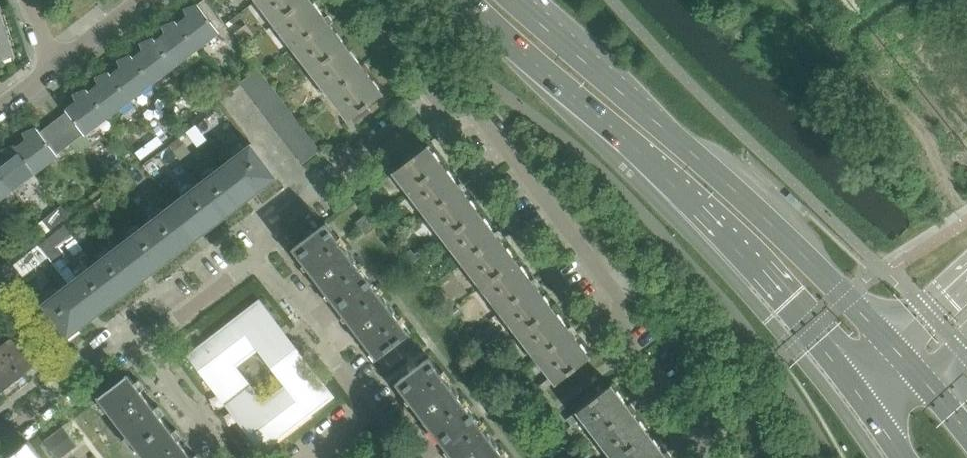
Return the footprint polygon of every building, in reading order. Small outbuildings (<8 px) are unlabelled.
[(277,23),(306,0),(259,0),(277,23)] [(277,23),(313,71),(347,45),(312,0),(306,0),(277,23)] [(189,16),(179,24),(198,49),(220,32),(198,3),(185,9),(189,16)] [(166,33),(157,41),(176,66),(198,49),(179,24),(176,20),(163,26),(164,27),(166,33)] [(12,56),(8,46),(7,46),(2,32),(4,31),(2,31),(0,32),(0,60),(10,56),(12,56)] [(144,50),(134,58),(154,83),(176,66),(157,41),(154,37),(141,43),(141,44),(144,50)] [(347,45),(313,71),(351,119),(355,124),(371,111),(368,106),(384,93),(347,45)] [(122,67),(112,75),(131,100),(154,83),(134,58),(132,54),(119,60),(119,61),(122,67)] [(258,69),(241,82),(248,91),(265,78),(258,69)] [(100,84),(90,92),(109,117),(131,100),(112,75),(109,71),(96,77),(97,78),(100,84)] [(248,91),(255,100),(272,87),(265,78),(248,91)] [(255,100),(261,109),(279,96),(272,87),(255,100)] [(77,101),(66,109),(68,111),(85,133),(86,135),(109,117),(90,92),(87,88),(74,94),(75,95),(77,101)] [(279,96),(261,109),(268,118),(286,105),(279,96)] [(268,118),(275,127),(293,114),(286,105),(268,118)] [(59,118),(58,118),(59,119),(75,141),(85,133),(68,111),(67,112),(59,119),(59,118)] [(275,127),(282,137),(300,123),(293,114),(275,127)] [(50,125),(50,126),(67,147),(75,141),(59,119),(51,125),(50,125)] [(300,123),(282,137),(289,146),(307,132),(300,123)] [(196,125),(188,131),(199,145),(207,139),(196,125)] [(42,131),(41,132),(58,154),(67,147),(50,126),(42,132),(42,131)] [(27,139),(17,147),(37,173),(59,155),(58,154),(41,132),(37,127),(24,132),(25,133),(27,139)] [(289,146),(296,155),(314,141),(307,132),(289,146)] [(180,137),(169,145),(174,151),(185,143),(180,137)] [(314,141),(296,155),(303,164),(321,150),(314,141)] [(252,143),(199,183),(225,217),(278,177),(252,143)] [(0,160),(0,170),(15,190),(37,173),(17,147),(15,144),(2,149),(2,150),(5,156),(0,160)] [(146,145),(136,153),(141,160),(151,152),(146,145)] [(387,190),(391,195),(405,184),(410,190),(443,164),(429,145),(395,171),(381,182),(387,190)] [(480,212),(462,188),(443,164),(410,190),(447,238),(480,212)] [(15,190),(0,170),(0,201),(15,190)] [(199,183),(147,223),(173,257),(225,217),(199,183)] [(517,260),(498,236),(480,212),(447,238),(483,286),(517,260)] [(366,216),(357,223),(367,236),(376,229),(366,216)] [(147,223),(95,264),(121,297),(173,257),(147,223)] [(321,283),(336,303),(369,278),(327,223),(294,248),(316,276),(317,276),(322,283),(321,283)] [(411,250),(405,255),(412,264),(419,259),(411,250)] [(554,308),(535,284),(517,260),(483,286),(520,334),(554,308)] [(95,264),(43,304),(69,338),(121,297),(95,264)] [(338,303),(341,306),(340,307),(355,327),(355,328),(356,327),(361,334),(361,335),(388,369),(404,358),(395,345),(411,333),(369,278),(336,303),(337,304),(338,303)] [(259,303),(259,304),(219,334),(199,350),(192,355),(191,355),(212,382),(213,382),(243,421),(242,422),(263,449),(264,448),(330,397),(331,396),(310,369),(310,370),(297,354),(301,351),(295,343),(291,346),(279,330),(280,330),(259,303)] [(520,334),(554,378),(553,378),(551,375),(541,384),(546,390),(557,382),(558,382),(591,357),(554,308),(520,334)] [(2,392),(12,384),(10,381),(20,373),(22,376),(32,369),(30,366),(41,357),(43,360),(44,360),(25,334),(21,337),(16,341),(18,343),(15,345),(13,343),(12,344),(5,350),(5,349),(0,353),(0,354),(0,389),(2,392)] [(430,358),(397,382),(419,411),(420,410),(425,417),(425,418),(438,435),(471,411),(430,358)] [(147,395),(145,396),(129,374),(100,396),(138,446),(166,424),(151,404),(152,402),(147,395)] [(582,415),(615,457),(617,457),(649,433),(634,413),(637,410),(634,407),(632,403),(628,406),(612,384),(579,410),(579,411),(568,419),(572,425),(583,417),(582,415)] [(471,411),(438,435),(440,438),(441,437),(444,441),(443,442),(455,457),(507,457),(471,411)] [(147,457),(193,457),(189,453),(190,452),(190,451),(184,445),(185,444),(184,444),(183,445),(166,424),(138,446),(147,457)] [(45,441),(58,457),(60,457),(78,445),(64,427),(45,441)] [(668,451),(665,453),(649,433),(617,457),(673,457),(668,451)]
